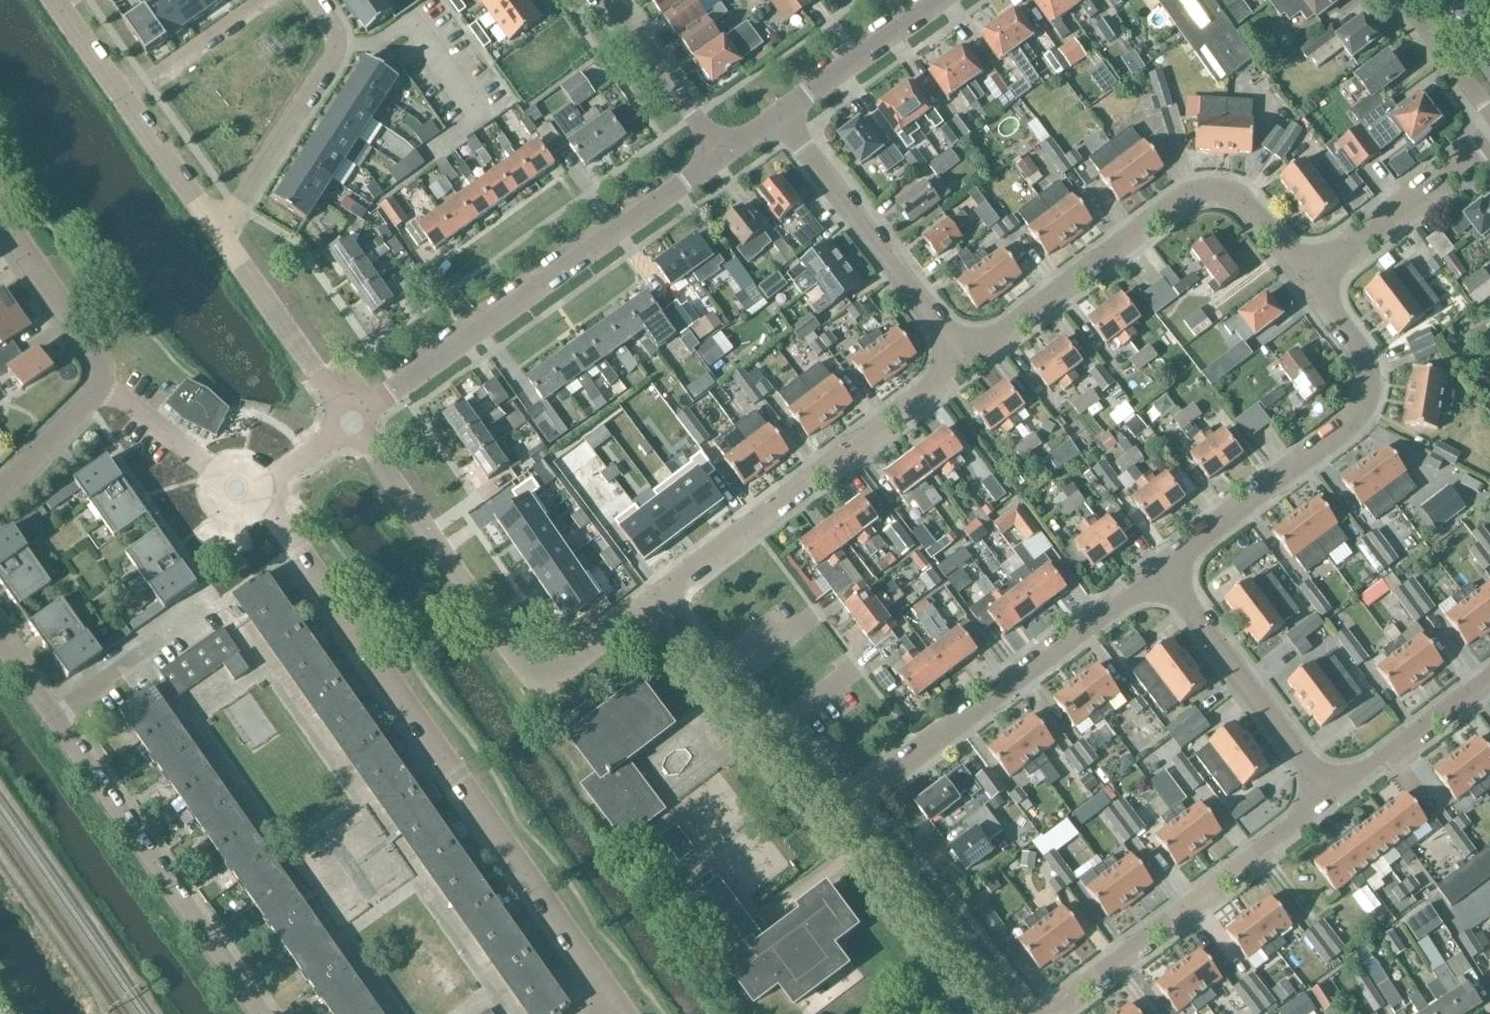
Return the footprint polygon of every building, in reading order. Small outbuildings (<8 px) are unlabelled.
[(168,0),(160,0),(146,10),(168,41),(187,27),(168,0)] [(187,27),(207,13),(198,0),(168,0),(187,27)] [(207,13),(226,0),(198,0),(207,13)] [(351,9),(364,0),(345,0),(351,9)] [(351,9),(368,33),(393,15),(382,0),(364,0),(351,9)] [(452,4),(460,15),(467,10),(460,0),(459,0),(452,4)] [(497,24),(529,1),(529,0),(495,0),(485,7),(497,24)] [(682,0),(652,0),(662,15),(682,0)] [(664,18),(678,36),(705,16),(696,4),(701,0),(689,0),(664,18)] [(811,4),(807,0),(777,0),(772,3),(786,22),(811,4)] [(1059,19),(1069,12),(1061,0),(1034,0),(1063,39),(1070,34),(1059,19)] [(1069,12),(1080,4),(1091,19),(1098,14),(1088,0),(1061,0),(1069,12)] [(1217,85),(1255,58),(1213,0),(1157,0),(1217,85)] [(1238,0),(1216,0),(1224,11),(1238,0)] [(1253,15),(1242,0),(1239,0),(1223,12),(1236,28),(1253,15)] [(1272,1),(1282,16),(1286,13),(1291,19),(1301,12),(1308,20),(1316,15),(1318,17),(1340,0),(1274,0),(1272,1)] [(542,19),(529,1),(497,24),(510,42),(542,19)] [(707,19),(680,39),(693,57),(720,37),(712,26),(728,14),(721,5),(705,17),(707,19)] [(1030,63),(1037,58),(1026,43),(1037,35),(1018,9),(1014,12),(1012,12),(1008,15),(1007,17),(1000,22),(1030,63)] [(168,41),(146,10),(126,24),(148,55),(168,41)] [(1353,59),(1380,39),(1364,17),(1340,35),(1333,27),(1300,51),(1308,61),(1311,59),(1318,68),(1345,48),(1353,59)] [(1121,35),(1109,18),(1098,26),(1109,43),(1121,35)] [(1030,63),(1000,22),(995,26),(991,27),(985,31),(985,33),(982,35),(1001,60),(1009,55),(1031,86),(1041,79),(1030,63)] [(1257,35),(1246,22),(1237,29),(1247,42),(1257,35)] [(470,29),(477,39),(484,34),(477,23),(470,29)] [(739,65),(741,63),(740,61),(760,46),(745,26),(699,60),(708,73),(706,74),(708,76),(706,77),(710,82),(712,81),(713,84),(723,76),(725,79),(734,73),(741,68),(739,65)] [(491,44),(484,34),(477,39),(484,49),(491,44)] [(1075,40),(1061,51),(1065,58),(1080,47),(1075,40)] [(955,55),(948,60),(978,101),(984,96),(974,81),(984,73),(966,46),(962,49),(960,49),(955,53),(955,55)] [(1072,66),(1065,58),(1061,51),(1057,46),(1043,56),(1058,77),(1072,66)] [(1087,57),(1080,47),(1065,58),(1072,66),(1073,68),(1087,57)] [(1377,94),(1404,74),(1401,70),(1403,68),(1398,61),(1395,62),(1389,54),(1357,78),(1357,80),(1352,83),(1358,92),(1364,87),(1370,96),(1350,111),(1359,123),(1361,122),(1367,122),(1382,110),(1382,109),(1386,106),(1377,94)] [(355,79),(386,99),(400,79),(368,58),(355,79)] [(958,91),(970,107),(978,101),(948,60),(943,64),(938,64),(933,68),(933,70),(930,72),(948,98),(958,91)] [(1139,60),(1127,68),(1133,77),(1145,68),(1139,60)] [(1109,73),(1097,82),(1105,93),(1117,84),(1109,73)] [(1160,110),(1172,107),(1161,73),(1150,76),(1156,97),(1160,110)] [(596,95),(581,74),(562,88),(576,108),(596,95)] [(386,99),(355,79),(341,99),(373,120),(386,99)] [(905,85),(894,93),(914,121),(924,114),(935,129),(943,124),(913,82),(906,87),(905,85)] [(914,144),(903,129),(914,121),(894,93),(883,101),(884,103),(877,108),(907,149),(914,144)] [(1428,130),(1441,120),(1437,116),(1437,114),(1434,110),(1432,109),(1420,93),(1397,111),(1398,113),(1389,120),(1382,110),(1367,122),(1361,122),(1359,123),(1360,125),(1359,126),(1359,127),(1339,143),(1337,140),(1327,148),(1349,176),(1360,167),(1360,168),(1381,152),(1380,151),(1404,133),(1415,146),(1431,134),(1428,130)] [(1160,110),(1156,97),(1145,101),(1149,114),(1160,110)] [(328,119),(360,140),(373,120),(341,99),(328,119)] [(1196,151),(1224,153),(1227,101),(1201,100),(1200,118),(1198,118),(1196,151)] [(1253,102),(1227,101),(1224,153),(1252,154),(1254,121),(1252,121),(1253,102)] [(534,106),(526,113),(529,118),(534,124),(543,117),(534,106)] [(597,110),(583,120),(606,152),(626,138),(610,115),(603,120),(597,110)] [(963,114),(941,130),(953,146),(975,130),(963,114)] [(533,134),(537,129),(534,124),(529,118),(523,120),(533,134)] [(315,140),(347,160),(360,140),(328,119),(315,140)] [(571,143),(570,144),(586,167),(606,152),(583,120),(564,134),(571,143)] [(861,120),(840,136),(862,165),(877,153),(881,158),(879,160),(889,173),(898,166),(906,160),(892,142),(885,148),(875,136),(874,137),(861,120)] [(1026,128),(1062,175),(1072,168),(1050,139),(1036,120),(1026,128)] [(432,140),(440,134),(431,121),(423,127),(432,140)] [(551,124),(539,132),(549,148),(553,157),(567,147),(551,124)] [(1292,124),(1285,135),(1272,154),(1282,161),(1302,131),(1292,124)] [(432,140),(423,127),(415,132),(424,145),(432,140)] [(1285,135),(1275,128),(1262,148),(1272,154),(1285,135)] [(1131,129),(1111,144),(1142,186),(1164,169),(1144,143),(1143,144),(1131,129)] [(468,142),(466,144),(475,157),(479,154),(478,153),(485,151),(476,137),(475,138),(468,142)] [(534,180),(518,157),(511,148),(512,148),(504,137),(498,139),(513,160),(498,171),(515,194),(534,180)] [(302,160),(333,181),(347,160),(315,140),(302,160)] [(518,157),(534,180),(555,165),(538,142),(518,157)] [(1120,203),(1142,186),(1111,144),(1090,160),(1102,175),(1100,176),(1120,203)] [(929,165),(917,149),(904,158),(916,174),(929,165)] [(1072,167),(1082,160),(1074,150),(1065,158),(1072,167)] [(488,166),(492,162),(485,151),(478,153),(479,154),(488,166)] [(958,162),(950,151),(930,166),(939,177),(958,162)] [(288,180),(320,201),(333,181),(302,160),(288,180)] [(397,166),(406,178),(414,173),(405,160),(397,166)] [(1280,180),(1296,202),(1331,176),(1324,166),(1315,173),(1306,160),(1280,180)] [(479,184),(465,164),(457,169),(472,190),(459,199),(476,222),(496,207),(479,184)] [(406,178),(397,166),(389,171),(398,184),(406,178)] [(480,184),(479,184),(496,207),(515,194),(498,171),(480,184)] [(1355,192),(1364,185),(1357,175),(1348,182),(1355,192)] [(1338,185),(1331,176),(1296,202),(1313,225),(1340,205),(1330,192),(1338,185)] [(815,220),(780,177),(770,185),(769,185),(759,192),(774,210),(773,211),(780,220),(794,209),(807,226),(808,226),(794,237),(803,248),(823,232),(814,220),(815,220)] [(448,194),(453,189),(445,178),(439,181),(448,194)] [(897,203),(912,223),(951,194),(938,178),(927,186),(924,183),(897,203)] [(320,201),(288,180),(275,201),(307,221),(320,201)] [(376,200),(384,194),(375,182),(367,188),(376,200)] [(416,182),(406,188),(411,195),(420,188),(416,182)] [(1060,183),(1039,198),(1071,240),(1093,223),(1073,197),(1071,198),(1060,183)] [(1001,222),(976,189),(968,195),(978,209),(974,212),(988,231),(1001,222)] [(1048,257),(1071,240),(1039,198),(1019,214),(1030,229),(1029,230),(1048,257)] [(1453,227),(1459,235),(1472,225),(1484,239),(1489,235),(1489,198),(1453,227)] [(439,213),(456,236),(476,222),(459,199),(439,213)] [(408,220),(394,200),(381,209),(395,229),(408,220)] [(359,219),(364,211),(352,202),(346,210),(359,219)] [(763,231),(743,206),(724,221),(744,246),(738,251),(749,264),(765,251),(763,249),(770,243),(762,232),(763,231)] [(456,236),(439,213),(419,227),(436,250),(456,236)] [(924,239),(938,257),(962,238),(957,230),(968,222),(963,214),(951,223),(949,220),(924,239)] [(358,220),(351,234),(358,238),(366,225),(358,220)] [(336,236),(331,228),(318,237),(324,245),(336,236)] [(1453,250),(1440,233),(1429,241),(1442,258),(1453,250)] [(711,255),(696,235),(676,250),(700,283),(701,285),(721,271),(718,268),(724,263),(716,252),(711,255)] [(1225,255),(1211,236),(1192,251),(1206,270),(1207,270),(1206,270),(1225,255)] [(364,259),(349,238),(329,252),(344,273),(364,259)] [(396,239),(388,244),(396,256),(404,251),(396,239)] [(796,257),(782,239),(774,245),(781,253),(773,259),(781,269),(796,257)] [(847,263),(831,242),(789,274),(804,295),(819,284),(847,263)] [(385,244),(364,259),(344,273),(358,294),(378,280),(369,266),(390,252),(385,244)] [(700,283),(676,250),(656,264),(673,288),(684,279),(691,289),(700,283)] [(983,251),(974,258),(1000,293),(1022,276),(1003,250),(990,260),(983,251)] [(1443,262),(1437,254),(1428,261),(1435,271),(1444,264),(1443,262)] [(1444,264),(1457,282),(1468,275),(1457,259),(1454,254),(1443,262),(1444,264)] [(1240,274),(1225,255),(1206,270),(1207,270),(1215,281),(1208,286),(1214,294),(1240,274)] [(978,310),(1000,293),(974,258),(964,265),(971,274),(958,284),(978,310)] [(736,260),(726,267),(743,290),(753,283),(736,260)] [(862,284),(847,263),(819,284),(828,296),(813,307),(819,316),(862,284)] [(1365,292),(1382,315),(1423,283),(1408,263),(1393,274),(1391,272),(1365,292)] [(1489,298),(1489,279),(1483,270),(1463,285),(1479,306),(1489,298)] [(788,286),(777,273),(758,288),(769,301),(788,286)] [(1184,281),(1190,288),(1200,281),(1194,273),(1184,281)] [(393,302),(378,280),(358,294),(374,316),(393,302)] [(1153,288),(1167,306),(1177,298),(1164,280),(1153,288)] [(409,281),(398,288),(402,296),(414,288),(409,281)] [(1190,288),(1184,281),(1174,288),(1180,296),(1190,288)] [(1439,304),(1423,283),(1382,315),(1399,337),(1425,317),(1424,315),(1439,304)] [(1167,306),(1153,288),(1143,296),(1156,314),(1167,306)] [(15,310),(2,291),(0,292),(0,320),(15,310)] [(647,294),(627,308),(644,332),(649,340),(656,348),(676,334),(647,294)] [(1122,296),(1106,308),(1130,341),(1137,336),(1130,326),(1139,319),(1122,296)] [(1282,316),(1267,296),(1256,304),(1256,303),(1225,327),(1232,335),(1236,332),(1245,343),(1256,335),(1256,336),(1282,316)] [(665,311),(682,334),(688,329),(700,320),(687,303),(680,308),(676,303),(665,311)] [(607,322),(624,346),(644,332),(627,308),(607,322)] [(1106,308),(1089,321),(1106,344),(1115,337),(1122,347),(1130,341),(1106,308)] [(1200,309),(1184,321),(1195,337),(1211,325),(1200,309)] [(13,353),(6,343),(28,328),(15,310),(0,320),(0,362),(13,353)] [(811,314),(791,330),(801,343),(821,327),(811,314)] [(607,322),(588,336),(604,360),(615,352),(620,359),(619,360),(630,375),(638,366),(624,346),(607,322)] [(685,339),(681,342),(691,356),(696,352),(694,350),(700,346),(688,329),(682,334),(685,339)] [(878,331),(868,338),(895,373),(917,356),(897,330),(885,339),(878,331)] [(1412,351),(1434,342),(1429,331),(1407,341),(1412,351)] [(1449,335),(1440,343),(1448,352),(1454,347),(1453,340),(1449,335)] [(568,350),(585,374),(596,366),(611,386),(618,379),(604,360),(588,336),(568,350)] [(726,355),(713,338),(697,351),(710,368),(726,355)] [(873,390),(895,373),(868,338),(859,345),(865,354),(853,363),(873,390)] [(649,340),(641,344),(651,358),(658,352),(656,348),(649,340)] [(1064,340),(1048,352),(1072,385),(1080,379),(1073,370),(1082,363),(1064,340)] [(1434,342),(1412,351),(1417,362),(1439,352),(1434,342)] [(1150,346),(1140,353),(1148,365),(1158,357),(1150,346)] [(8,371),(21,390),(54,367),(41,348),(20,362),(13,353),(0,362),(0,377),(8,371)] [(568,350),(548,364),(565,388),(576,380),(599,411),(607,405),(585,374),(568,350)] [(1312,369),(1298,350),(1279,365),(1293,384),(1312,369)] [(1058,381),(1065,390),(1072,385),(1048,352),(1031,365),(1049,388),(1058,381)] [(1148,365),(1140,353),(1130,360),(1138,372),(1148,365)] [(528,379),(545,402),(565,388),(548,364),(528,379)] [(821,364),(800,380),(831,421),(854,404),(834,378),(832,379),(821,364)] [(1089,373),(1103,392),(1114,384),(1100,365),(1089,373)] [(741,369),(730,376),(753,406),(763,398),(756,389),(741,369)] [(1313,371),(1312,369),(1293,384),(1284,391),(1286,394),(1285,395),(1288,400),(1299,392),(1307,403),(1326,389),(1313,371)] [(1414,370),(1409,398),(1452,404),(1454,393),(1444,391),(1446,375),(1414,370)] [(707,374),(686,389),(695,401),(715,385),(707,374)] [(1477,383),(1478,390),(1485,393),(1489,389),(1489,381),(1483,378),(1477,383)] [(498,410),(510,402),(495,380),(472,396),(480,407),(490,399),(498,410)] [(809,438),(831,421),(800,380),(779,395),(791,410),(789,412),(809,438)] [(207,393),(186,382),(169,404),(188,419),(211,430),(222,406),(207,393)] [(1006,384),(990,396),(1014,429),(1022,423),(1014,413),(1024,406),(1006,384)] [(1271,395),(1276,402),(1285,395),(1286,394),(1284,391),(1281,387),(1271,395)] [(1119,389),(1112,394),(1116,400),(1123,394),(1119,389)] [(1082,397),(1090,407),(1100,400),(1092,390),(1082,397)] [(1271,395),(1261,403),(1266,410),(1276,402),(1271,395)] [(1000,424),(1007,434),(1014,429),(990,396),(973,409),(990,431),(1000,424)] [(1082,397),(1073,405),(1081,415),(1090,407),(1082,397)] [(1451,416),(1452,404),(1409,398),(1405,425),(1437,430),(1440,414),(1451,416)] [(1165,399),(1154,407),(1161,416),(1172,408),(1165,399)] [(550,443),(567,431),(546,402),(542,404),(541,403),(528,412),(550,443)] [(479,424),(464,403),(444,417),(459,438),(479,424)] [(1184,412),(1192,422),(1201,415),(1193,405),(1184,412)] [(1248,413),(1261,430),(1271,422),(1258,405),(1248,413)] [(1184,412),(1175,419),(1183,429),(1192,422),(1184,412)] [(756,413),(736,428),(767,469),(789,453),(770,426),(768,428),(756,413)] [(1261,430),(1248,413),(1237,421),(1251,438),(1261,430)] [(1046,421),(1042,429),(1052,434),(1056,426),(1046,421)] [(459,438),(474,459),(494,445),(479,424),(459,438)] [(745,486),(767,469),(736,428),(715,444),(727,459),(725,460),(745,486)] [(931,441),(954,472),(965,463),(958,455),(964,451),(946,429),(931,441)] [(1201,435),(1226,468),(1243,455),(1225,431),(1215,438),(1208,429),(1201,435)] [(1024,441),(1032,452),(1042,444),(1034,434),(1024,441)] [(1209,480),(1226,468),(1201,435),(1194,440),(1201,449),(1191,456),(1209,480)] [(941,467),(948,476),(954,472),(931,441),(916,452),(932,474),(941,467)] [(1032,452),(1024,441),(1014,449),(1022,459),(1032,452)] [(653,452),(645,442),(639,447),(646,457),(653,452)] [(1439,443),(1433,454),(1454,465),(1460,455),(1439,443)] [(494,445),(474,459),(489,480),(509,466),(512,470),(521,463),(513,450),(503,457),(494,445)] [(543,445),(529,454),(536,465),(550,455),(543,445)] [(1387,447),(1364,464),(1396,505),(1416,489),(1405,474),(1406,473),(1387,447)] [(1168,511),(1185,499),(1167,475),(1157,482),(1150,473),(1143,478),(1134,465),(1144,458),(1136,448),(1126,456),(1168,511)] [(673,477),(679,485),(704,518),(724,502),(707,480),(716,473),(700,452),(691,459),(693,462),(673,477)] [(900,464),(933,508),(934,508),(942,502),(932,488),(930,489),(924,481),(932,474),(916,452),(900,464)] [(1433,454),(1429,462),(1439,468),(1444,460),(1433,454)] [(1168,511),(1126,456),(1116,463),(1123,473),(1126,471),(1143,493),(1133,500),(1152,524),(1168,511)] [(86,475),(100,494),(123,478),(110,459),(86,475)] [(1104,460),(1092,470),(1111,495),(1123,485),(1104,460)] [(544,461),(533,469),(547,487),(557,479),(545,462),(544,461)] [(933,508),(900,464),(885,476),(902,497),(909,506),(914,502),(924,515),(933,508)] [(1375,521),(1396,505),(1364,464),(1342,481),(1362,507),(1364,506),(1375,521)] [(607,470),(614,480),(621,475),(614,466),(607,470)] [(614,480),(607,470),(601,475),(608,485),(614,480)] [(1090,471),(1083,476),(1100,498),(1106,493),(1090,471)] [(81,489),(90,501),(100,494),(86,475),(76,482),(81,489)] [(982,484),(996,503),(1007,495),(992,476),(982,484)] [(684,532),(704,518),(679,485),(673,477),(654,492),(660,500),(684,532)] [(103,520),(136,496),(123,478),(100,494),(90,501),(103,520)] [(511,540),(544,517),(547,515),(533,494),(540,489),(532,478),(513,491),(521,503),(496,519),(511,540)] [(1060,488),(1068,499),(1078,492),(1069,481),(1060,488)] [(76,482),(45,504),(50,511),(81,489),(76,482)] [(1467,509),(1449,486),(1420,508),(1438,531),(1467,509)] [(1068,499),(1076,510),(1086,503),(1078,492),(1068,499)] [(103,520),(116,538),(149,515),(136,496),(103,520)] [(846,510),(878,552),(886,546),(880,538),(879,539),(870,527),(879,520),(862,498),(846,510)] [(1068,499),(1059,506),(1067,517),(1076,510),(1068,499)] [(1318,499),(1296,516),(1327,557),(1348,542),(1336,527),(1338,525),(1318,499)] [(641,514),(665,547),(684,532),(660,500),(641,514)] [(1020,505),(995,524),(1003,535),(1015,526),(1027,542),(1040,532),(1020,505)] [(635,506),(615,522),(621,529),(645,562),(665,547),(641,514),(635,506)] [(41,507),(11,528),(16,535),(17,537),(47,516),(41,507)] [(571,517),(576,524),(585,516),(580,510),(571,517)] [(846,510),(831,521),(848,544),(857,537),(872,557),(878,552),(846,510)] [(590,523),(585,516),(576,524),(580,530),(590,523)] [(1085,522),(1110,555),(1127,543),(1109,519),(1099,526),(1092,516),(1085,522)] [(1306,573),(1327,557),(1296,516),(1273,533),(1293,559),(1295,558),(1306,573)] [(544,517),(511,540),(524,560),(558,537),(544,517)] [(816,533),(862,594),(870,588),(864,581),(858,586),(840,563),(846,559),(840,550),(848,544),(831,521),(816,533)] [(1094,568),(1110,555),(1085,522),(1078,527),(1085,537),(1076,544),(1094,568)] [(1482,526),(1472,533),(1489,557),(1489,537),(1482,526)] [(933,558),(956,540),(952,534),(938,545),(924,527),(914,534),(933,558)] [(24,547),(17,537),(16,535),(11,528),(0,536),(0,563),(1,564),(24,547)] [(890,538),(903,555),(915,546),(902,529),(890,538)] [(173,549),(160,530),(127,554),(140,572),(173,549)] [(1399,559),(1376,530),(1367,537),(1389,566),(1399,559)] [(850,592),(855,599),(862,594),(816,533),(800,545),(818,567),(816,569),(823,578),(830,586),(839,600),(850,592)] [(538,579),(571,557),(558,537),(524,560),(538,579)] [(1389,566),(1367,537),(1357,544),(1379,573),(1389,566)] [(1261,543),(1233,565),(1240,574),(1269,553),(1261,543)] [(1470,550),(1485,569),(1489,565),(1489,557),(1480,543),(1470,550)] [(1022,545),(1014,551),(1051,600),(1067,588),(1051,567),(1053,566),(1044,555),(1035,562),(1022,545)] [(1,564),(0,565),(0,584),(4,589),(37,566),(24,547),(1,564)] [(153,591),(162,584),(186,567),(173,549),(140,572),(153,591)] [(600,556),(605,563),(615,556),(610,549),(600,556)] [(931,566),(919,551),(911,557),(923,573),(931,566)] [(1010,578),(1036,612),(1051,600),(1014,551),(1013,551),(1025,567),(1010,578)] [(889,554),(883,558),(890,567),(896,562),(889,554)] [(615,556),(605,563),(612,572),(622,565),(615,556)] [(538,579),(552,599),(585,576),(571,557),(538,579)] [(883,558),(876,564),(882,572),(890,567),(883,558)] [(4,589),(17,608),(50,584),(37,566),(4,589)] [(199,586),(186,567),(162,584),(176,603),(199,586)] [(1225,600),(1242,623),(1283,591),(1268,571),(1253,582),(1251,580),(1225,600)] [(239,593),(535,1013),(561,1013),(560,1013),(572,1006),(268,573),(239,593)] [(588,574),(585,576),(552,599),(566,620),(602,595),(588,574)] [(1000,583),(994,588),(1021,623),(1036,612),(1010,578),(1012,581),(1004,587),(1000,583)] [(1435,607),(1413,578),(1403,585),(1426,614),(1435,607)] [(985,631),(996,623),(1005,635),(1021,623),(994,588),(993,588),(986,579),(977,585),(987,598),(970,611),(985,631)] [(1330,611),(1308,581),(1298,589),(1321,618),(1330,611)] [(880,592),(881,594),(876,597),(870,588),(862,594),(855,599),(845,607),(857,623),(900,590),(893,582),(880,592)] [(176,603),(162,584),(153,591),(162,603),(166,610),(176,603)] [(1489,629),(1489,584),(1477,593),(1471,585),(1461,592),(1489,629)] [(1425,614),(1403,585),(1394,593),(1416,622),(1425,614)] [(857,623),(876,648),(894,634),(891,631),(898,626),(886,609),(904,596),(900,590),(857,623)] [(1299,612),(1283,591),(1242,623),(1259,645),(1285,625),(1284,623),(1299,612)] [(1467,646),(1489,629),(1461,592),(1452,599),(1458,608),(1446,618),(1467,646)] [(962,663),(978,651),(971,642),(980,635),(968,619),(959,626),(961,629),(952,635),(945,626),(948,624),(945,621),(944,621),(938,615),(939,614),(932,605),(936,602),(932,597),(927,601),(926,600),(919,606),(962,663)] [(74,618),(61,600),(28,623),(41,642),(74,618)] [(162,603),(131,625),(135,631),(166,610),(162,603)] [(939,645),(930,652),(947,674),(962,663),(919,606),(913,611),(923,625),(922,626),(932,640),(934,638),(939,645)] [(1295,645),(1324,623),(1317,614),(1288,636),(1295,645)] [(54,660),(64,653),(87,637),(74,618),(41,642),(54,660)] [(1394,625),(1384,633),(1393,644),(1402,637),(1394,625)] [(239,653),(222,629),(169,666),(178,678),(168,685),(176,697),(221,666),(221,665),(239,653)] [(1367,659),(1345,630),(1336,637),(1358,666),(1367,659)] [(909,655),(899,642),(894,634),(876,648),(897,676),(899,675),(916,698),(932,686),(909,655)] [(116,635),(106,641),(111,648),(121,642),(116,635)] [(1402,637),(1393,644),(1421,681),(1443,664),(1422,636),(1409,645),(1402,637)] [(101,656),(87,637),(64,653),(77,672),(101,656)] [(1146,646),(1139,637),(1119,651),(1127,661),(1146,646)] [(947,674),(930,652),(920,659),(904,638),(899,642),(932,686),(947,674)] [(1133,673),(1148,694),(1190,662),(1173,640),(1147,660),(1148,662),(1133,673)] [(1421,681),(1393,644),(1383,651),(1390,660),(1377,670),(1399,698),(1421,681)] [(77,672),(64,653),(54,660),(67,679),(77,672)] [(221,666),(222,665),(234,681),(249,670),(238,654),(239,653),(221,665),(221,666)] [(1288,683),(1305,705),(1346,674),(1331,654),(1316,665),(1314,663),(1288,683)] [(1179,703),(1181,704),(1207,684),(1190,662),(1148,694),(1164,714),(1179,703)] [(1098,665),(1076,682),(1104,720),(1114,712),(1107,704),(1120,694),(1098,665)] [(169,666),(159,673),(168,685),(178,678),(169,666)] [(886,671),(875,679),(885,692),(896,684),(886,671)] [(1362,695),(1346,674),(1305,705),(1322,728),(1348,708),(1347,706),(1362,695)] [(1095,727),(1104,720),(1076,682),(1054,699),(1076,728),(1088,718),(1095,727)] [(584,786),(624,840),(664,810),(626,760),(672,726),(641,686),(600,717),(591,705),(565,725),(574,737),(571,739),(599,775),(584,786)] [(123,716),(332,1013),(376,1013),(153,695),(156,693),(153,688),(120,711),(123,716)] [(1356,728),(1385,706),(1377,696),(1348,718),(1356,728)] [(1130,705),(1137,715),(1147,707),(1140,698),(1130,705)] [(1171,738),(1201,716),(1193,707),(1164,729),(1171,738)] [(1033,715),(1011,732),(1039,770),(1048,762),(1042,754),(1055,744),(1033,715)] [(1179,748),(1208,726),(1201,717),(1172,739),(1179,748)] [(1196,756),(1212,776),(1253,745),(1236,723),(1210,743),(1211,744),(1196,756)] [(1029,777),(1039,770),(1011,732),(988,749),(1010,778),(1023,768),(1029,777)] [(1457,756),(1485,793),(1489,789),(1489,779),(1488,777),(1489,776),(1489,753),(1479,739),(1457,756)] [(1084,740),(1075,747),(1089,766),(1099,759),(1084,740)] [(1253,745),(1212,776),(1227,797),(1242,785),(1244,787),(1270,767),(1253,745)] [(1065,755),(1080,774),(1089,766),(1075,747),(1065,755)] [(1204,782),(1182,753),(1173,761),(1195,790),(1204,782)] [(1476,800),(1485,793),(1457,756),(1435,773),(1457,801),(1469,792),(1476,800)] [(1122,762),(1121,766),(1124,771),(1128,771),(1135,766),(1136,762),(1132,758),(1128,757),(1122,762)] [(965,768),(917,804),(931,822),(959,800),(957,798),(967,791),(973,798),(982,791),(965,768)] [(989,769),(979,777),(994,797),(1005,789),(989,769)] [(1091,774),(1081,782),(1088,792),(1099,785),(1091,774)] [(1234,821),(1263,799),(1256,789),(1227,812),(1234,821)] [(1019,790),(1009,797),(1016,807),(1026,799),(1019,790)] [(1406,839),(1431,820),(1410,791),(1384,811),(1406,839)] [(999,797),(990,803),(996,811),(1005,805),(999,797)] [(1145,827),(1123,798),(1114,805),(1136,834),(1145,827)] [(1028,800),(1020,806),(1026,813),(1033,808),(1028,800)] [(1200,804),(1187,813),(1181,805),(1171,812),(1199,849),(1222,832),(1200,804)] [(1135,835),(1113,806),(1103,813),(1126,842),(1135,835)] [(985,808),(964,823),(971,834),(951,849),(967,870),(993,850),(988,843),(1003,832),(985,808)] [(1359,830),(1381,858),(1406,839),(1384,811),(1359,830)] [(1177,866),(1199,849),(1171,812),(1162,819),(1168,828),(1155,837),(1177,866)] [(1453,822),(1460,831),(1470,824),(1463,815),(1453,822)] [(1477,849),(1453,822),(1443,829),(1468,857),(1477,849)] [(676,825),(662,836),(680,859),(694,849),(676,825)] [(1359,830),(1334,849),(1356,878),(1381,858),(1359,830)] [(1067,886),(1077,879),(1043,835),(1032,843),(1045,859),(1046,858),(1067,886)] [(1331,897),(1356,878),(1334,849),(1309,868),(1331,897)] [(1489,877),(1489,858),(1485,851),(1475,858),(1489,878),(1489,877)] [(1132,856),(1119,865),(1112,857),(1103,864),(1131,901),(1153,884),(1132,856)] [(1475,858),(1465,866),(1480,885),(1489,878),(1475,858)] [(1131,901),(1103,864),(1080,881),(1109,918),(1131,901)] [(1470,892),(1480,885),(1465,866),(1456,873),(1470,892)] [(1456,873),(1446,880),(1461,899),(1470,892),(1456,873)] [(718,884),(716,885),(709,877),(678,901),(690,916),(701,908),(737,955),(726,963),(755,1002),(779,984),(795,1005),(847,966),(832,945),(855,927),(827,889),(801,908),(805,913),(763,944),(718,884)] [(1050,884),(1058,894),(1067,887),(1060,877),(1050,884)] [(1402,885),(1409,895),(1419,887),(1412,878),(1402,885)] [(1451,907),(1461,899),(1446,880),(1437,887),(1451,907)] [(1392,893),(1399,902),(1409,895),(1402,885),(1392,893)] [(1271,898),(1248,915),(1277,952),(1286,945),(1280,936),(1292,926),(1271,898)] [(977,910),(999,938),(1008,931),(987,902),(977,910)] [(1429,906),(1404,922),(1409,928),(1417,940),(1441,924),(1433,912),(1429,906)] [(1044,909),(1034,916),(1062,953),(1085,936),(1063,908),(1050,917),(1044,909)] [(1267,959),(1277,952),(1248,915),(1226,932),(1248,960),(1261,950),(1267,959)] [(1062,953),(1034,916),(1025,923),(1031,932),(1018,941),(1040,970),(1062,953)] [(1345,950),(1323,921),(1313,929),(1335,958),(1345,950)] [(1335,958),(1313,929),(1303,936),(1325,965),(1335,958)] [(1396,956),(1405,950),(1393,930),(1383,936),(1396,956)] [(1459,938),(1472,959),(1483,952),(1470,931),(1459,938)] [(1476,937),(1484,949),(1489,945),(1489,944),(1483,932),(1476,937)] [(1201,951),(1178,968),(1207,1005),(1216,998),(1210,989),(1222,980),(1201,951)] [(1403,1002),(1376,961),(1365,968),(1384,998),(1391,1009),(1403,1002)] [(1482,1004),(1469,984),(1468,985),(1463,977),(1456,981),(1445,964),(1433,972),(1438,980),(1460,1013),(1467,1013),(1482,1004)] [(1197,1012),(1207,1005),(1178,968),(1156,985),(1178,1013),(1191,1004),(1197,1012)] [(1375,1013),(1386,1007),(1363,973),(1352,980),(1375,1013)] [(1274,1003),(1252,974),(1242,982),(1264,1011),(1274,1003)] [(1438,980),(1427,987),(1438,1004),(1430,1010),(1418,992),(1432,1013),(1460,1013),(1438,980)] [(1242,982),(1233,989),(1252,1013),(1260,1013),(1264,1011),(1242,982)] [(1324,1013),(1337,1004),(1324,985),(1312,993),(1324,1013)] [(1418,992),(1408,998),(1418,1013),(1432,1013),(1418,992)] [(1304,993),(1289,1004),(1297,1013),(1312,1013),(1317,1011),(1304,993)] [(1118,1013),(1138,1013),(1131,1004),(1118,1013)] [(1289,1004),(1278,1012),(1280,1013),(1297,1013),(1289,1004)]
